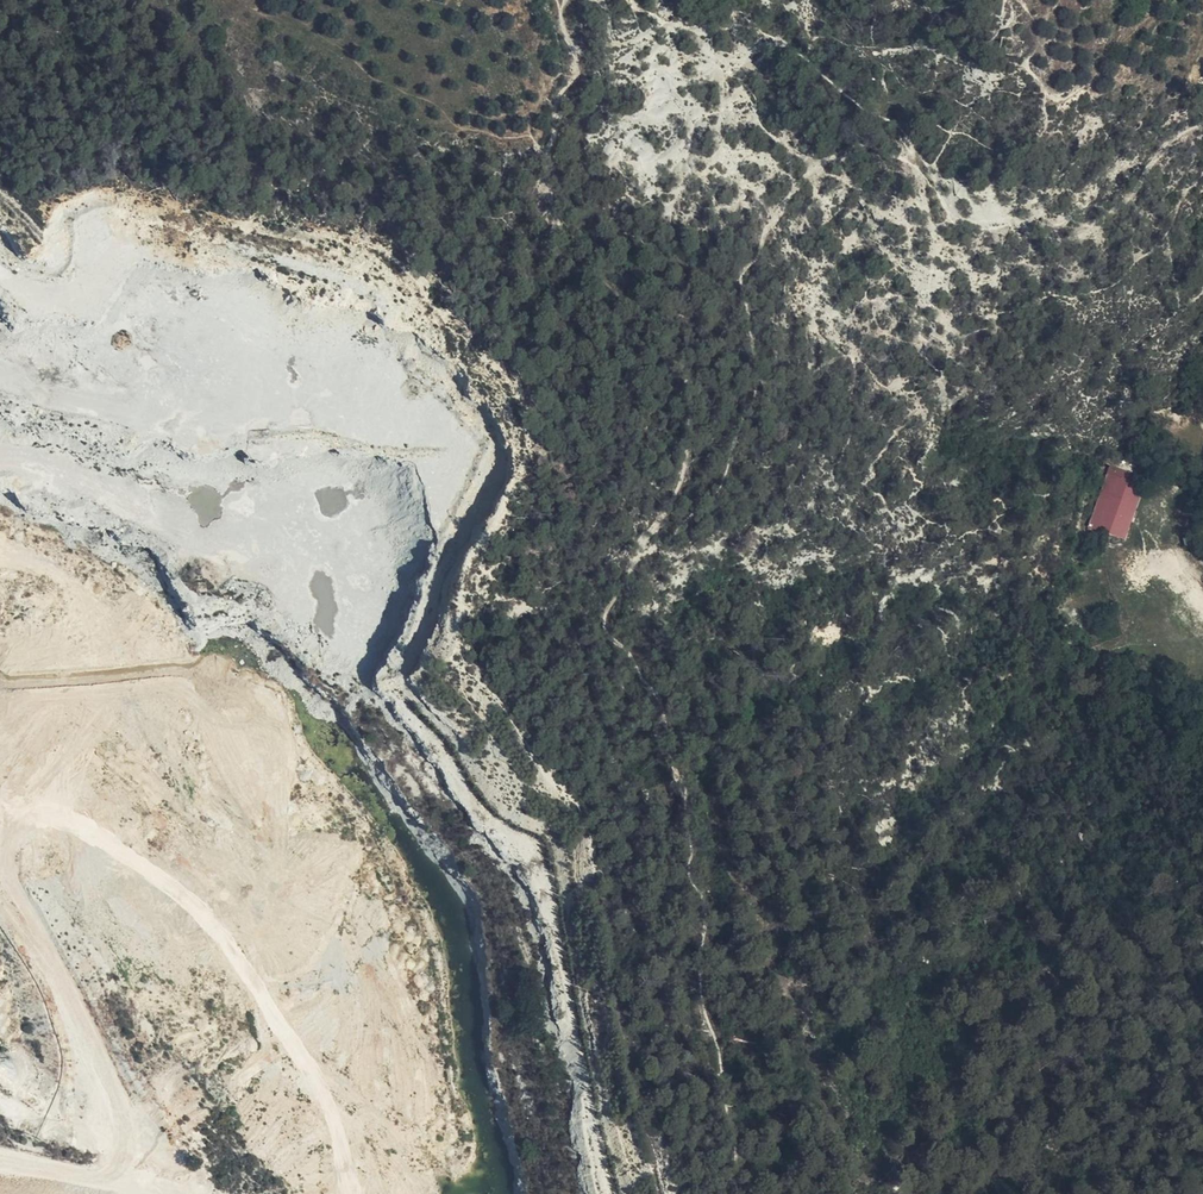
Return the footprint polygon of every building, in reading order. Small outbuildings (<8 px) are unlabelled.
[(1146,488),(1109,476),(1089,529),(1127,543),(1146,488)]
